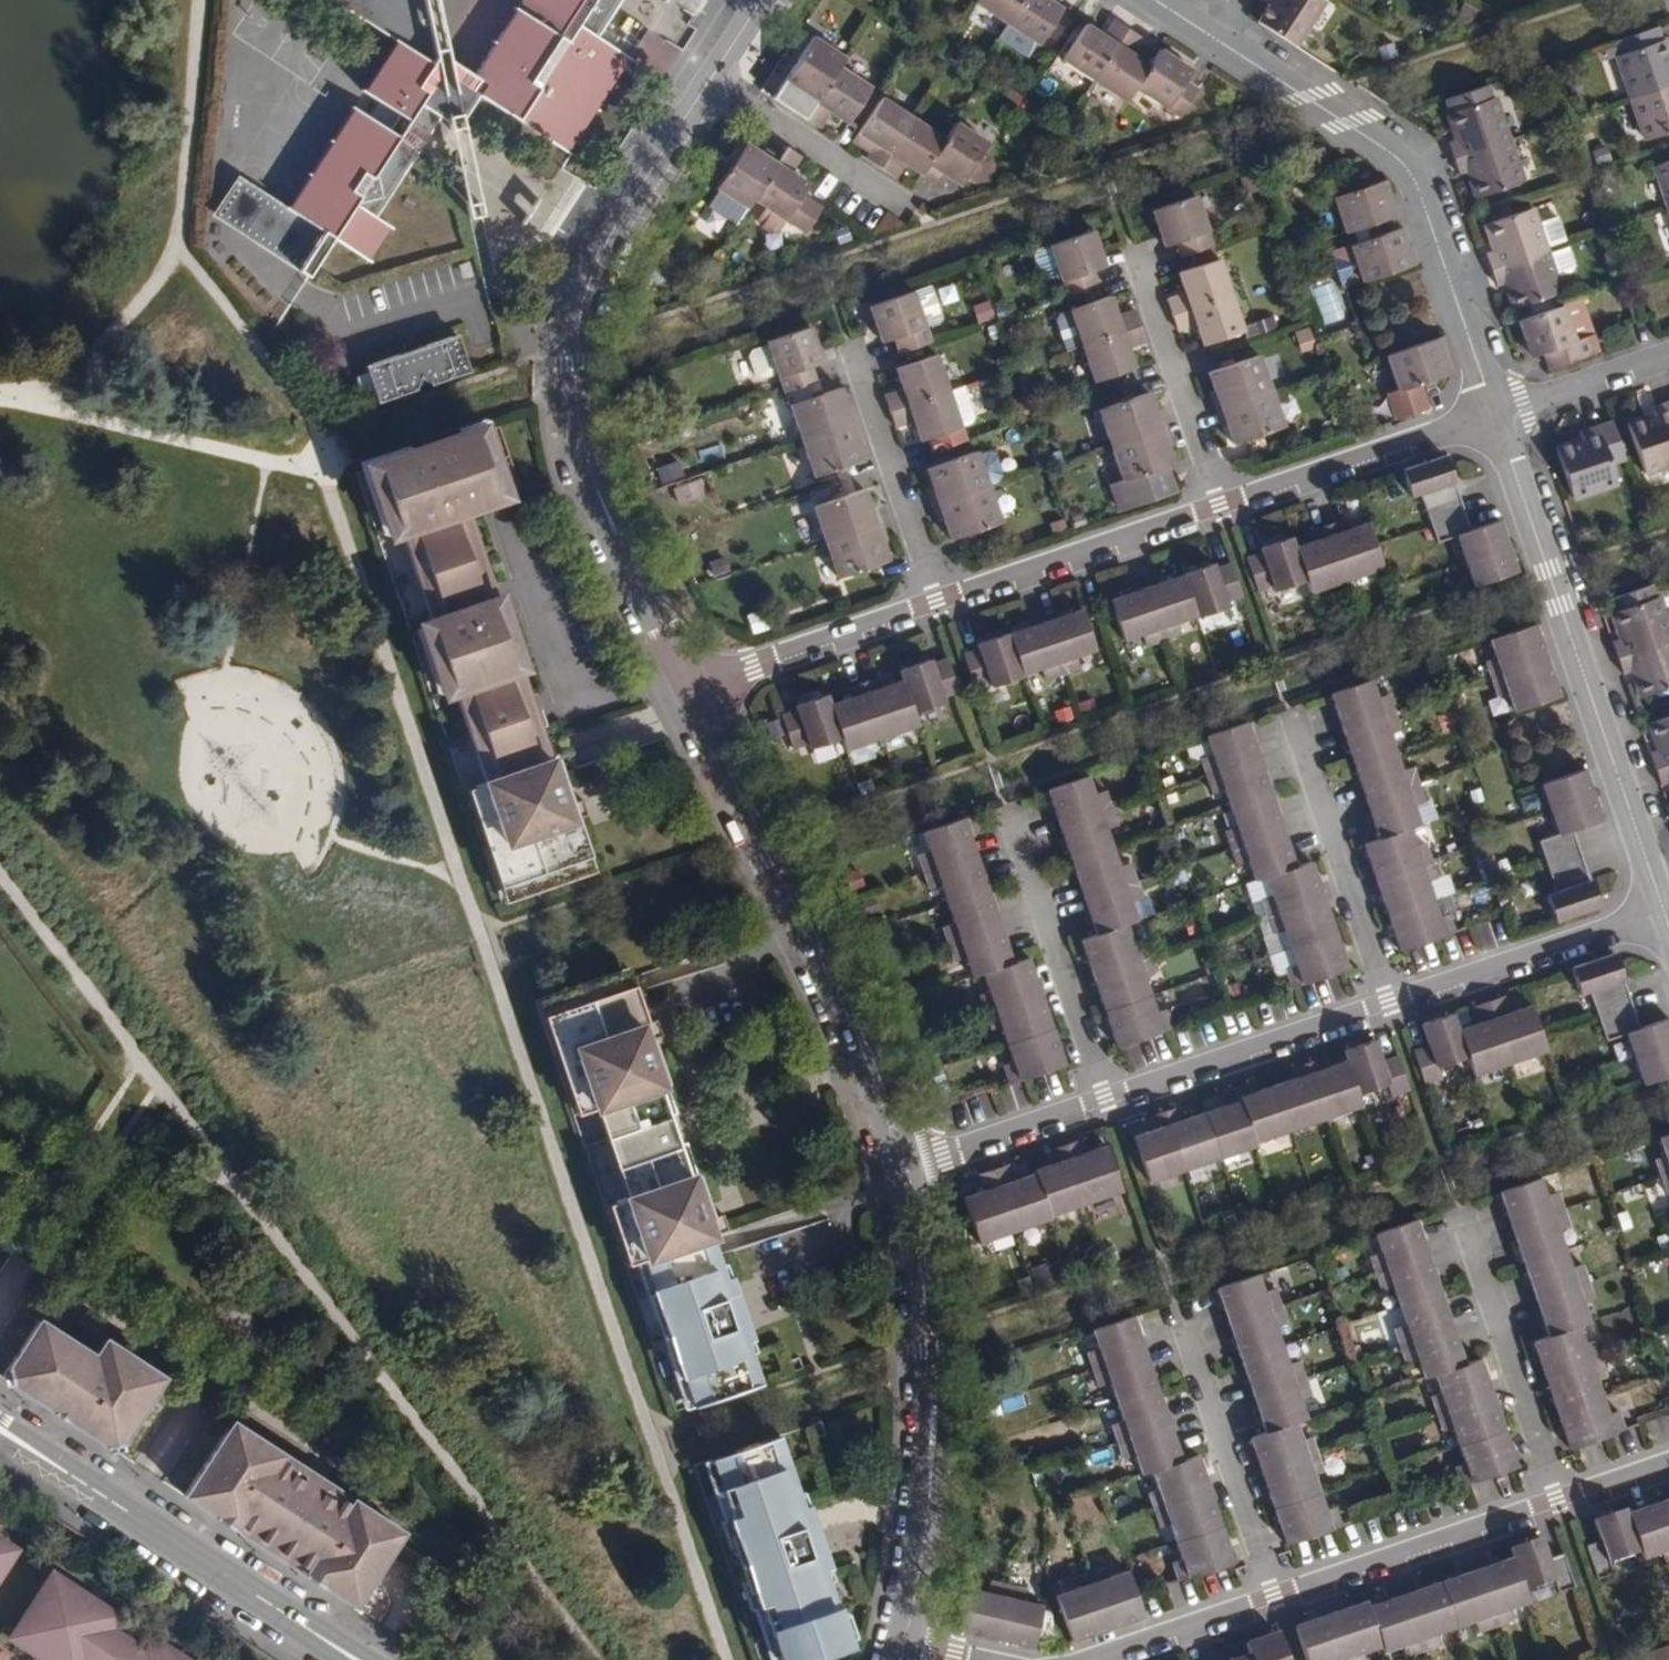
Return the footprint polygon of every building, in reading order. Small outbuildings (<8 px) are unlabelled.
[(472,82),(446,65),(433,0),(348,0),(341,11),(396,47),(362,99),(378,109),(396,121),(386,136),(368,125),(351,114),(287,214),(298,220),(292,230),(307,241),(315,231),(323,236),(336,245),(371,268),(392,235),(379,227),(422,159),(413,154),(399,146),(410,130),(423,139),(432,145),(444,126),(449,129),(450,135),(462,132),(461,128),(479,101),(472,82)] [(341,11),(348,0),(323,0),(341,11)] [(472,82),(479,101),(571,161),(633,65),(598,43),(626,0),(525,0),(472,82)] [(1003,23),(1018,0),(974,0),(971,3),(1003,23)] [(1003,23),(1036,44),(1059,8),(1046,0),(1018,0),(1003,23)] [(1320,0),(1269,0),(1266,5),(1255,22),(1293,47),(1323,2),(1320,0)] [(1091,82),(1124,29),(1111,21),(1100,37),(1082,24),(1059,61),(1091,82)] [(1628,100),(1668,86),(1668,66),(1660,43),(1658,43),(1653,28),(1614,41),(1619,56),(1613,58),(1628,100)] [(1138,38),(1124,29),(1091,82),(1123,102),(1131,89),(1146,66),(1128,54),(1138,38)] [(801,119),(834,67),(841,56),(809,35),(779,81),(790,88),(779,105),(801,119)] [(1619,56),(1614,41),(1608,44),(1613,58),(1619,56)] [(1146,66),(1131,89),(1176,118),(1195,90),(1182,81),(1189,71),(1156,50),(1146,66)] [(865,87),(834,67),(801,119),(815,128),(826,111),(843,122),(865,87)] [(1451,158),(1506,140),(1491,98),(1489,98),(1485,86),(1443,100),(1447,112),(1444,113),(1454,141),(1446,144),(1451,158)] [(1628,100),(1644,141),(1668,132),(1668,86),(1628,100)] [(877,168),(909,118),(878,98),(845,147),(877,168)] [(396,121),(378,109),(368,125),(386,136),(396,121)] [(900,161),(919,173),(942,139),(909,118),(877,168),(890,176),(900,161)] [(942,139),(919,173),(933,182),(940,172),(958,184),(963,175),(972,181),(985,178),(991,169),(988,157),(979,151),(985,142),(954,121),(942,139)] [(423,139),(410,130),(399,146),(413,154),(423,139)] [(1520,182),(1506,140),(1451,158),(1457,175),(1466,173),(1474,198),(1520,182)] [(743,209),(750,199),(775,159),(761,150),(759,154),(743,144),(713,189),(743,209)] [(775,159),(750,199),(761,207),(780,219),(800,232),(816,206),(797,193),(804,183),(788,173),(798,156),(783,147),(775,159)] [(1667,210),(1668,209),(1668,162),(1652,167),(1667,210)] [(1387,198),(1381,179),(1330,196),(1342,232),(1398,214),(1392,197),(1387,198)] [(743,209),(713,189),(702,206),(733,225),(743,209)] [(233,225),(301,270),(323,236),(315,231),(307,241),(292,230),(298,220),(287,214),(254,192),(233,225)] [(1211,245),(1194,195),(1150,210),(1161,245),(1174,240),(1179,256),(1211,245)] [(780,219),(761,207),(753,218),(758,221),(756,225),(764,231),(767,227),(772,231),(780,219)] [(1484,254),(1489,270),(1544,251),(1543,248),(1534,224),(1529,209),(1483,225),(1492,251),(1484,254)] [(1554,221),(1549,219),(1534,224),(1543,248),(1562,242),(1554,221)] [(1404,247),(1397,228),(1346,245),(1359,282),(1415,263),(1408,245),(1404,247)] [(1101,266),(1089,231),(1045,245),(1062,297),(1095,285),(1090,269),(1101,266)] [(323,236),(301,270),(294,280),(308,289),(336,245),(323,236)] [(1571,265),(1565,249),(1545,255),(1552,276),(1568,270),(1571,265)] [(1544,251),(1489,270),(1495,286),(1503,283),(1512,309),(1558,294),(1552,276),(1545,255),(1544,251)] [(1164,298),(1169,315),(1228,295),(1215,258),(1175,271),(1181,291),(1164,298)] [(1329,282),(1310,290),(1325,324),(1343,317),(1329,282)] [(926,343),(909,293),(865,308),(877,344),(890,339),(895,353),(926,343)] [(1228,295),(1169,315),(1175,330),(1192,324),(1199,344),(1240,330),(1228,295)] [(1065,310),(1078,346),(1138,326),(1132,309),(1113,315),(1107,296),(1065,310)] [(969,304),(974,323),(992,318),(987,300),(969,304)] [(1547,369),(1587,355),(1582,338),(1590,335),(1578,300),(1557,307),(1516,321),(1524,343),(1530,360),(1542,356),(1547,369)] [(1138,326),(1078,346),(1089,381),(1131,368),(1124,347),(1143,341),(1138,326)] [(418,370),(419,374),(421,376),(429,378),(431,385),(469,372),(453,328),(416,341),(423,363),(420,365),(418,367),(418,370)] [(818,363),(806,328),(762,343),(779,393),(810,382),(805,367),(818,363)] [(1590,335),(1582,338),(1587,355),(1597,352),(1592,335),(1590,335)] [(1445,353),(1440,336),(1385,355),(1396,390),(1447,373),(1440,354),(1445,353)] [(423,363),(416,341),(402,346),(409,368),(416,370),(417,371),(419,374),(418,370),(418,367),(420,365),(423,363)] [(1530,360),(1524,343),(1517,345),(1524,363),(1530,360)] [(418,378),(419,374),(417,371),(416,370),(409,368),(402,346),(363,360),(378,403),(417,389),(415,383),(418,378)] [(1213,410),(1266,391),(1254,353),(1205,371),(1211,390),(1206,391),(1213,410)] [(880,393),(887,411),(945,391),(932,354),(891,368),(898,387),(880,393)] [(784,405),(796,441),(852,422),(846,406),(842,407),(836,387),(784,405)] [(945,391),(887,411),(892,426),(909,421),(915,441),(957,426),(945,391)] [(1095,408),(1107,446),(1162,428),(1155,409),(1151,411),(1144,391),(1095,408)] [(1278,427),(1266,391),(1213,410),(1218,426),(1223,425),(1229,444),(1278,427)] [(1653,409),(1655,415),(1629,424),(1646,473),(1668,465),(1668,403),(1653,409)] [(476,417),(485,414),(482,406),(462,413),(464,421),(476,417)] [(497,482),(507,479),(485,414),(476,417),(497,482)] [(488,768),(539,750),(533,734),(537,733),(531,717),(542,714),(530,680),(520,683),(515,668),(511,669),(507,655),(513,653),(491,588),(486,572),(483,573),(478,559),(482,558),(471,524),(467,525),(462,510),(465,508),(460,493),(487,485),(497,482),(476,417),(464,421),(366,454),(387,518),(402,513),(435,608),(420,613),(440,677),(456,671),(488,768)] [(1625,461),(1612,421),(1579,432),(1582,440),(1555,449),(1571,497),(1617,482),(1612,465),(1625,461)] [(852,422),(796,441),(808,477),(860,459),(854,439),(857,437),(852,422)] [(1162,428),(1107,446),(1119,481),(1107,485),(1117,512),(1164,497),(1159,483),(1161,482),(1157,470),(1172,466),(1164,444),(1167,443),(1162,428)] [(929,506),(984,487),(974,459),(971,450),(921,468),(928,486),(923,488),(929,506)] [(459,778),(473,773),(488,768),(456,671),(440,677),(420,613),(435,608),(402,513),(387,518),(366,454),(354,458),(459,778)] [(1422,509),(1457,497),(1443,454),(1399,469),(1409,495),(1417,493),(1422,509)] [(986,455),(974,459),(984,487),(1000,482),(991,457),(986,455)] [(510,488),(507,479),(497,482),(487,485),(490,495),(510,488)] [(996,523),(984,487),(929,506),(934,524),(940,523),(946,540),(996,523)] [(822,542),(876,523),(870,506),(865,508),(859,489),(810,506),(822,542)] [(1422,509),(1428,526),(1463,514),(1457,497),(1422,509)] [(1454,534),(1463,561),(1507,547),(1498,520),(1468,529),(1463,514),(1428,526),(1434,541),(1454,534)] [(1326,523),(1345,580),(1380,568),(1365,522),(1346,528),(1342,518),(1326,523)] [(882,541),(876,523),(822,542),(833,579),(884,561),(878,543),(882,541)] [(1308,593),(1345,580),(1326,523),(1311,528),(1315,539),(1292,546),(1303,579),(1308,593)] [(1274,588),(1303,579),(1292,546),(1289,535),(1258,546),(1260,551),(1244,557),(1256,592),(1273,586),(1274,588)] [(1507,547),(1463,561),(1472,586),(1515,571),(1507,547)] [(1180,573),(1181,575),(1194,615),(1226,604),(1225,602),(1240,597),(1228,562),(1213,566),(1212,562),(1180,573)] [(1194,615),(1181,575),(1145,587),(1162,638),(1180,632),(1176,622),(1194,615)] [(1617,659),(1668,641),(1668,630),(1657,595),(1654,596),(1651,585),(1613,598),(1616,609),(1611,610),(1619,637),(1611,640),(1617,659)] [(522,651),(499,586),(491,588),(513,653),(522,651)] [(1162,638),(1145,587),(1108,600),(1122,641),(1141,634),(1144,644),(1162,638)] [(1079,610),(1044,622),(1061,673),(1080,667),(1076,656),(1093,650),(1079,610)] [(1061,673),(1044,622),(1007,635),(1021,676),(1040,669),(1043,680),(1061,673)] [(1492,679),(1547,659),(1534,622),(1488,638),(1496,658),(1486,661),(1492,679)] [(990,686),(1021,676),(1007,635),(1006,632),(975,643),(977,648),(961,654),(973,688),(989,683),(990,686)] [(1617,659),(1622,673),(1631,670),(1640,697),(1668,687),(1668,641),(1617,659)] [(897,670),(901,681),(911,712),(943,701),(942,699),(958,694),(946,659),(930,663),(929,659),(897,670)] [(1560,696),(1547,659),(1492,679),(1499,698),(1508,695),(1514,711),(1560,696)] [(911,712),(901,681),(881,687),(877,676),(862,682),(881,739),(916,727),(911,712)] [(1342,730),(1394,712),(1388,694),(1376,698),(1370,679),(1329,693),(1342,730)] [(849,698),(828,705),(839,737),(844,751),(881,739),(862,682),(846,688),(849,698)] [(839,737),(828,705),(825,695),(794,705),(796,709),(781,714),(792,750),(809,745),(809,747),(839,737)] [(1342,730),(1354,766),(1395,752),(1389,735),(1400,731),(1394,712),(1342,730)] [(1668,765),(1668,716),(1649,723),(1657,748),(1649,751),(1655,770),(1668,765)] [(1199,758),(1205,776),(1259,758),(1246,722),(1204,736),(1210,754),(1199,758)] [(568,791),(554,745),(544,749),(559,793),(568,791)] [(544,749),(539,750),(488,768),(473,773),(508,878),(580,854),(565,809),(573,806),(582,803),(577,788),(568,791),(559,793),(544,749)] [(1395,752),(1354,766),(1367,802),(1418,785),(1412,766),(1400,770),(1395,752)] [(1259,758),(1205,776),(1211,795),(1222,791),(1229,808),(1271,794),(1259,758)] [(1655,770),(1660,785),(1668,782),(1668,765),(1655,770)] [(1547,810),(1592,795),(1583,769),(1539,784),(1547,810)] [(508,878),(473,773),(459,778),(497,892),(583,864),(580,854),(508,878)] [(1048,789),(1059,825),(1111,808),(1106,790),(1094,793),(1088,775),(1048,789)] [(578,785),(587,822),(610,816),(601,780),(578,785)] [(1424,803),(1418,785),(1367,802),(1379,838),(1409,828),(1420,825),(1413,807),(1424,803)] [(1235,826),(1223,830),(1229,848),(1283,829),(1271,794),(1229,808),(1235,826)] [(1543,858),(1577,847),(1572,832),(1601,822),(1592,795),(1547,810),(1557,836),(1538,842),(1543,858)] [(583,864),(591,861),(573,806),(565,809),(580,854),(583,864)] [(1072,862),(1113,848),(1107,830),(1117,826),(1111,808),(1059,825),(1072,862)] [(917,853),(923,872),(975,854),(963,818),(922,832),(928,849),(917,853)] [(1363,844),(1375,880),(1431,861),(1424,842),(1415,845),(1409,828),(1379,838),(1363,844)] [(1296,866),(1283,829),(1229,848),(1236,868),(1247,863),(1253,881),(1263,877),(1296,866)] [(1583,864),(1577,847),(1543,858),(1549,875),(1583,864)] [(1083,898),(1135,880),(1129,862),(1119,866),(1113,848),(1072,862),(1083,898)] [(941,886),(946,903),(987,889),(975,854),(923,872),(929,891),(941,886)] [(1260,898),(1266,916),(1323,897),(1310,861),(1296,866),(1263,877),(1269,894),(1260,898)] [(1431,861),(1375,880),(1388,916),(1433,901),(1427,882),(1437,879),(1431,861)] [(1583,864),(1549,875),(1555,893),(1544,896),(1554,922),(1597,908),(1583,864)] [(1095,934),(1125,924),(1137,920),(1131,903),(1142,899),(1135,880),(1083,898),(1095,934)] [(987,889),(946,903),(952,922),(941,926),(947,943),(1000,925),(987,889)] [(1323,897),(1266,916),(1272,935),(1282,931),(1287,948),(1335,932),(1323,897)] [(1439,917),(1433,901),(1388,916),(1400,951),(1455,932),(1448,913),(1439,917)] [(1080,940),(1092,976),(1149,956),(1143,938),(1131,941),(1125,924),(1095,934),(1080,940)] [(983,972),(1012,962),(1000,925),(947,943),(954,964),(966,959),(971,976),(983,972)] [(1347,969),(1335,932),(1287,948),(1293,965),(1283,968),(1290,988),(1347,969)] [(1594,1007),(1625,997),(1610,954),(1566,968),(1577,996),(1588,992),(1594,1007)] [(642,1009),(624,956),(614,960),(617,969),(633,1012),(642,1009)] [(1012,962),(983,972),(989,990),(977,994),(984,1012),(1041,993),(1028,956),(1012,962)] [(1155,974),(1149,956),(1092,976),(1104,1010),(1149,995),(1143,978),(1155,974)] [(529,988),(619,1254),(629,1251),(609,1188),(627,1183),(596,1094),(578,1100),(542,993),(617,969),(614,960),(529,988)] [(629,1251),(637,1248),(704,1225),(722,1219),(717,1203),(708,1206),(698,1209),(683,1164),(674,1134),(660,1139),(650,1110),(664,1105),(653,1073),(638,1029),(647,1026),(656,1023),(650,1006),(642,1009),(633,1012),(617,969),(542,993),(578,1100),(596,1094),(627,1183),(609,1188),(629,1251)] [(1001,1027),(1006,1042),(1052,1027),(1041,993),(984,1012),(990,1030),(1001,1027)] [(1156,1013),(1149,995),(1104,1010),(1116,1046),(1173,1027),(1167,1009),(1156,1013)] [(1490,1001),(1511,1064),(1547,1051),(1532,1006),(1511,1013),(1505,996),(1490,1001)] [(1631,1013),(1625,997),(1594,1007),(1599,1023),(1631,1013)] [(1475,1076),(1511,1064),(1490,1001),(1472,1007),(1478,1024),(1459,1030),(1469,1057),(1475,1076)] [(1437,1068),(1469,1057),(1459,1030),(1453,1013),(1422,1024),(1429,1045),(1413,1051),(1425,1086),(1442,1080),(1437,1068)] [(1633,1058),(1668,1046),(1668,1028),(1666,1021),(1638,1030),(1631,1013),(1599,1023),(1606,1041),(1625,1035),(1633,1058)] [(662,1071),(647,1026),(638,1029),(653,1073),(662,1071)] [(1052,1027),(1006,1042),(1012,1061),(1002,1064),(1008,1083),(1064,1063),(1052,1027)] [(1343,1051),(1347,1061),(1358,1094),(1389,1085),(1393,1096),(1409,1092),(1397,1056),(1382,1062),(1375,1041),(1343,1051)] [(1633,1058),(1642,1084),(1668,1075),(1668,1046),(1633,1058)] [(1362,1107),(1358,1094),(1347,1061),(1327,1069),(1323,1058),(1307,1064),(1326,1119),(1362,1107)] [(1326,1119),(1307,1064),(1291,1069),(1294,1079),(1275,1085),(1291,1131),(1326,1119)] [(1250,1084),(1236,1088),(1255,1143),(1291,1131),(1275,1085),(1254,1093),(1250,1084)] [(1224,1107),(1203,1113),(1220,1159),(1256,1147),(1255,1143),(1236,1088),(1219,1094),(1224,1107)] [(1220,1159),(1203,1113),(1185,1119),(1181,1107),(1165,1112),(1185,1171),(1220,1159)] [(1185,1171),(1165,1112),(1148,1118),(1153,1130),(1132,1137),(1147,1184),(1185,1171)] [(1657,1178),(1668,1174),(1668,1134),(1656,1138),(1662,1157),(1651,1161),(1657,1178)] [(1066,1145),(1086,1204),(1122,1192),(1106,1146),(1085,1153),(1081,1140),(1066,1145)] [(1034,1174),(1049,1216),(1086,1204),(1066,1145),(1049,1151),(1053,1164),(1033,1170),(1034,1174)] [(708,1206),(692,1161),(683,1164),(698,1209),(708,1206)] [(1050,1219),(1049,1216),(1034,1174),(1014,1181),(1009,1165),(994,1170),(1014,1231),(1050,1219)] [(978,1244),(1014,1231),(994,1170),(978,1175),(983,1191),(963,1198),(978,1244)] [(1657,1178),(1664,1198),(1668,1196),(1668,1174),(1657,1178)] [(1511,1228),(1564,1210),(1557,1192),(1548,1196),(1542,1177),(1499,1192),(1511,1228)] [(774,1212),(776,1229),(825,1223),(823,1206),(774,1212)] [(1564,1210),(1511,1228),(1524,1265),(1565,1250),(1559,1233),(1570,1229),(1564,1210)] [(1369,1255),(1375,1274),(1427,1257),(1415,1221),(1373,1235),(1379,1252),(1369,1255)] [(704,1225),(637,1248),(647,1278),(643,1279),(652,1309),(657,1307),(667,1335),(662,1336),(672,1368),(677,1366),(687,1394),(753,1371),(743,1343),(736,1321),(723,1325),(721,1318),(726,1316),(717,1288),(712,1289),(709,1280),(721,1276),(714,1254),(704,1225)] [(629,1251),(619,1254),(668,1401),(687,1394),(677,1366),(672,1368),(662,1336),(667,1335),(657,1307),(652,1309),(643,1279),(647,1278),(637,1248),(629,1251)] [(1536,1300),(1588,1282),(1582,1264),(1571,1268),(1565,1250),(1524,1265),(1536,1300)] [(731,1283),(721,1252),(714,1254),(721,1276),(709,1280),(712,1289),(717,1288),(731,1283)] [(1392,1289),(1398,1307),(1439,1292),(1427,1257),(1375,1274),(1382,1292),(1392,1289)] [(1215,1288),(1228,1324),(1280,1307),(1274,1288),(1262,1292),(1256,1274),(1215,1288)] [(1549,1337),(1578,1327),(1590,1323),(1584,1305),(1595,1302),(1588,1282),(1536,1300),(1549,1337)] [(1393,1328),(1399,1346),(1452,1329),(1439,1292),(1398,1307),(1403,1325),(1393,1328)] [(1240,1360),(1281,1347),(1275,1328),(1286,1325),(1280,1307),(1228,1324),(1240,1360)] [(751,1341),(741,1311),(721,1318),(723,1325),(736,1321),(743,1343),(751,1341)] [(1091,1371),(1145,1353),(1132,1317),(1089,1332),(1095,1348),(1085,1352),(1091,1371)] [(13,1374),(9,1381),(53,1409),(56,1404),(66,1410),(62,1416),(102,1441),(106,1435),(115,1439),(156,1375),(110,1345),(104,1354),(93,1347),(88,1355),(32,1320),(3,1367),(13,1374)] [(1584,1345),(1578,1327),(1549,1337),(1533,1342),(1545,1378),(1600,1360),(1593,1341),(1584,1345)] [(1422,1379),(1432,1376),(1464,1365),(1452,1329),(1399,1346),(1406,1365),(1416,1362),(1422,1379)] [(99,1338),(93,1347),(104,1354),(110,1345),(99,1338)] [(1240,1360),(1253,1397),(1304,1379),(1298,1360),(1287,1364),(1281,1347),(1240,1360)] [(1157,1389),(1145,1353),(1091,1371),(1098,1389),(1108,1384),(1114,1404),(1157,1389)] [(1430,1396),(1436,1415),(1491,1397),(1478,1360),(1464,1365),(1432,1376),(1439,1394),(1430,1396)] [(1557,1414),(1603,1398),(1597,1381),(1607,1379),(1600,1360),(1545,1378),(1557,1414)] [(3,1367),(0,1371),(0,1375),(9,1381),(13,1374),(3,1367)] [(1304,1379),(1253,1397),(1265,1433),(1295,1423),(1305,1419),(1298,1401),(1311,1398),(1304,1379)] [(1157,1389),(1114,1404),(1121,1420),(1109,1424),(1116,1444),(1169,1426),(1157,1389)] [(1491,1397),(1436,1415),(1443,1434),(1451,1431),(1456,1447),(1503,1431),(1491,1397)] [(1603,1398),(1557,1414),(1570,1449),(1624,1430),(1619,1413),(1609,1416),(1603,1398)] [(56,1404),(53,1409),(62,1416),(66,1410),(56,1404)] [(226,1420),(221,1427),(230,1432),(234,1425),(226,1420)] [(1249,1439),(1261,1475),(1316,1456),(1310,1438),(1301,1441),(1295,1423),(1265,1433),(1249,1439)] [(753,1594),(772,1653),(840,1631),(820,1572),(813,1551),(800,1555),(798,1546),(801,1545),(792,1517),(788,1518),(785,1511),(798,1506),(790,1483),(770,1424),(703,1446),(723,1506),(719,1507),(729,1536),(733,1535),(742,1563),(738,1564),(749,1596),(753,1594)] [(221,1427),(180,1491),(213,1512),(216,1508),(233,1519),(230,1524),(244,1533),(247,1528),(288,1554),(285,1559),(300,1569),(303,1564),(320,1575),(316,1580),(350,1601),(392,1536),(385,1532),(390,1525),(234,1425),(230,1432),(221,1427)] [(1181,1460),(1169,1426),(1116,1444),(1122,1461),(1133,1458),(1139,1475),(1149,1471),(1181,1460)] [(1514,1467),(1503,1431),(1456,1447),(1462,1466),(1454,1468),(1460,1486),(1514,1467)] [(106,1435),(102,1441),(110,1446),(115,1439),(106,1435)] [(755,1658),(772,1653),(753,1594),(749,1596),(738,1564),(742,1563),(733,1535),(729,1536),(719,1507),(723,1506),(703,1446),(686,1452),(755,1658)] [(1195,1455),(1181,1460),(1149,1471),(1155,1490),(1146,1493),(1152,1510),(1208,1492),(1195,1455)] [(1273,1510),(1319,1494),(1313,1478),(1323,1475),(1316,1456),(1261,1475),(1273,1510)] [(807,1512),(796,1481),(790,1483),(798,1506),(785,1511),(788,1518),(792,1517),(807,1512)] [(1221,1527),(1208,1492),(1152,1510),(1159,1530),(1168,1527),(1173,1543),(1221,1527)] [(1325,1512),(1319,1494),(1273,1510),(1285,1545),(1341,1526),(1335,1509),(1325,1512)] [(1640,1555),(1642,1563),(1661,1557),(1665,1567),(1668,1565),(1668,1523),(1662,1503),(1626,1516),(1640,1555)] [(216,1508),(213,1512),(230,1524),(233,1519),(216,1508)] [(1640,1555),(1626,1516),(1624,1511),(1592,1521),(1599,1543),(1582,1549),(1594,1583),(1611,1578),(1607,1566),(1640,1555)] [(390,1525),(385,1532),(392,1536),(397,1529),(390,1525)] [(1221,1527),(1173,1543),(1179,1561),(1170,1564),(1177,1582),(1233,1563),(1221,1527)] [(247,1528),(244,1533),(285,1559),(288,1554),(247,1528)] [(1513,1562),(1524,1594),(1557,1582),(1560,1594),(1578,1589),(1567,1554),(1549,1560),(1542,1539),(1509,1550),(1513,1562)] [(827,1570),(816,1540),(801,1545),(798,1546),(800,1555),(813,1551),(820,1572),(827,1570)] [(12,1550),(3,1545),(1,1548),(0,1547),(0,1568),(12,1550)] [(1528,1608),(1524,1594),(1513,1562),(1477,1574),(1496,1631),(1514,1625),(1511,1613),(1528,1608)] [(303,1564),(300,1569),(316,1580),(320,1575),(303,1564)] [(1087,1577),(1105,1630),(1142,1618),(1128,1576),(1109,1582),(1104,1571),(1087,1577)] [(1478,1637),(1496,1631),(1477,1574),(1441,1587),(1456,1632),(1474,1626),(1478,1637)] [(1068,1642),(1105,1630),(1087,1577),(1069,1583),(1072,1596),(1054,1602),(1068,1642)] [(54,1578),(14,1640),(22,1644),(24,1642),(51,1659),(107,1659),(120,1639),(105,1629),(113,1616),(104,1611),(103,1613),(60,1585),(62,1582),(54,1578)] [(954,1630),(995,1639),(1007,1586),(988,1581),(984,1598),(963,1592),(954,1630)] [(1007,1586),(995,1639),(1032,1647),(1040,1611),(1022,1607),(1025,1591),(1007,1586)] [(1456,1632),(1441,1587),(1404,1599),(1424,1655),(1441,1650),(1438,1638),(1456,1632)] [(1382,1651),(1384,1657),(1401,1651),(1405,1659),(1408,1659),(1424,1655),(1404,1599),(1369,1611),(1382,1651)] [(1382,1651),(1369,1611),(1366,1604),(1330,1617),(1345,1659),(1365,1659),(1364,1658),(1382,1651)] [(1330,1617),(1294,1630),(1304,1659),(1345,1659),(1330,1617)] [(1248,1656),(1249,1659),(1286,1659),(1277,1633),(1244,1644),(1248,1656)] [(136,1649),(120,1639),(107,1659),(129,1659),(136,1649)] [(1650,1651),(1653,1659),(1668,1659),(1668,1644),(1650,1651)] [(160,1646),(152,1659),(136,1649),(129,1659),(175,1659),(167,1655),(168,1651),(160,1646)]
